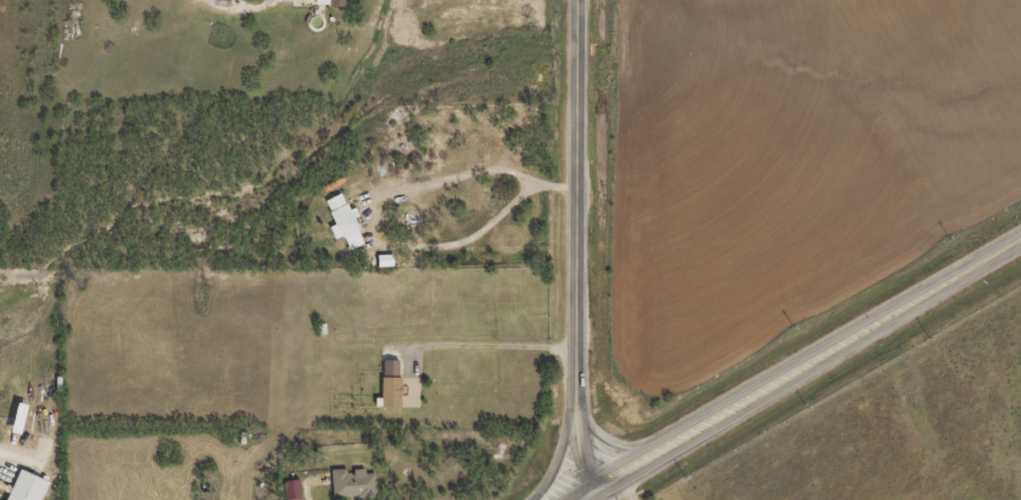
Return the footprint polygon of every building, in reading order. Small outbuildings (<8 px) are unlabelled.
[(315,13),(346,12),(346,0),(315,0),(315,13)] [(324,207),(334,231),(328,234),(334,246),(342,243),(348,257),(363,251),(352,225),(357,222),(354,214),(347,217),(340,200),(324,207)] [(398,367),(383,366),(382,381),(397,382),(398,367)] [(380,413),(399,414),(400,384),(381,384),(380,413)] [(50,477),(20,464),(5,499),(40,499),(50,477)] [(331,499),(375,499),(374,479),(364,480),(364,475),(352,476),(330,477),(331,499)] [(284,499),(300,499),(299,485),(283,487),(284,499)]
